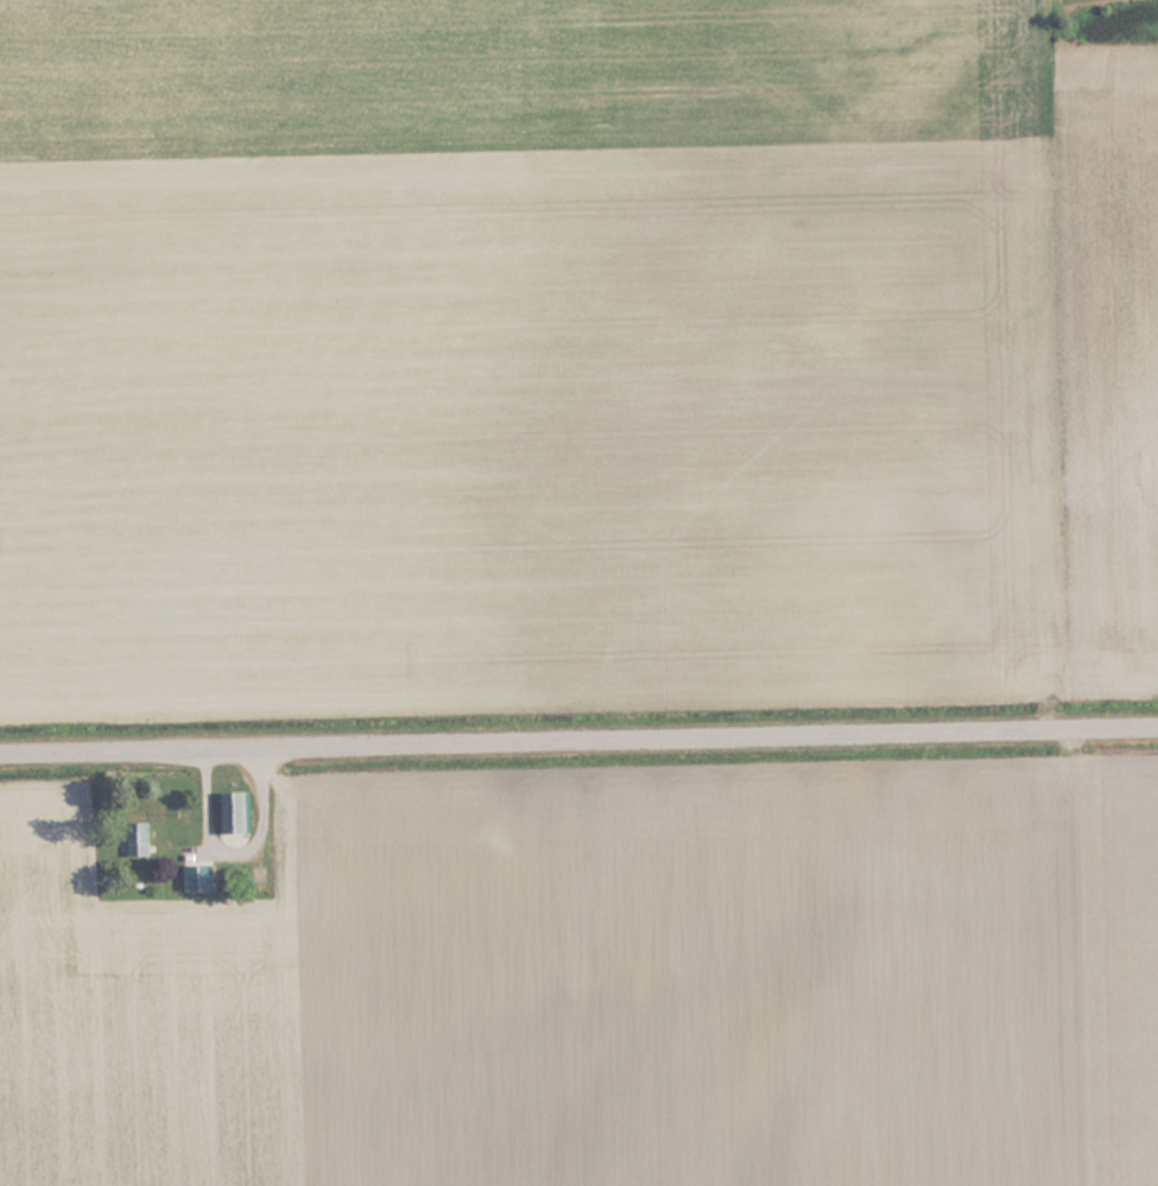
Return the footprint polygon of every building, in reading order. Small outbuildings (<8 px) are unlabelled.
[(251,792),(226,792),(226,832),(251,832),(251,792)] [(153,855),(153,821),(129,821),(129,855),(153,855)] [(193,863),(193,890),(218,890),(218,863),(193,863)]
